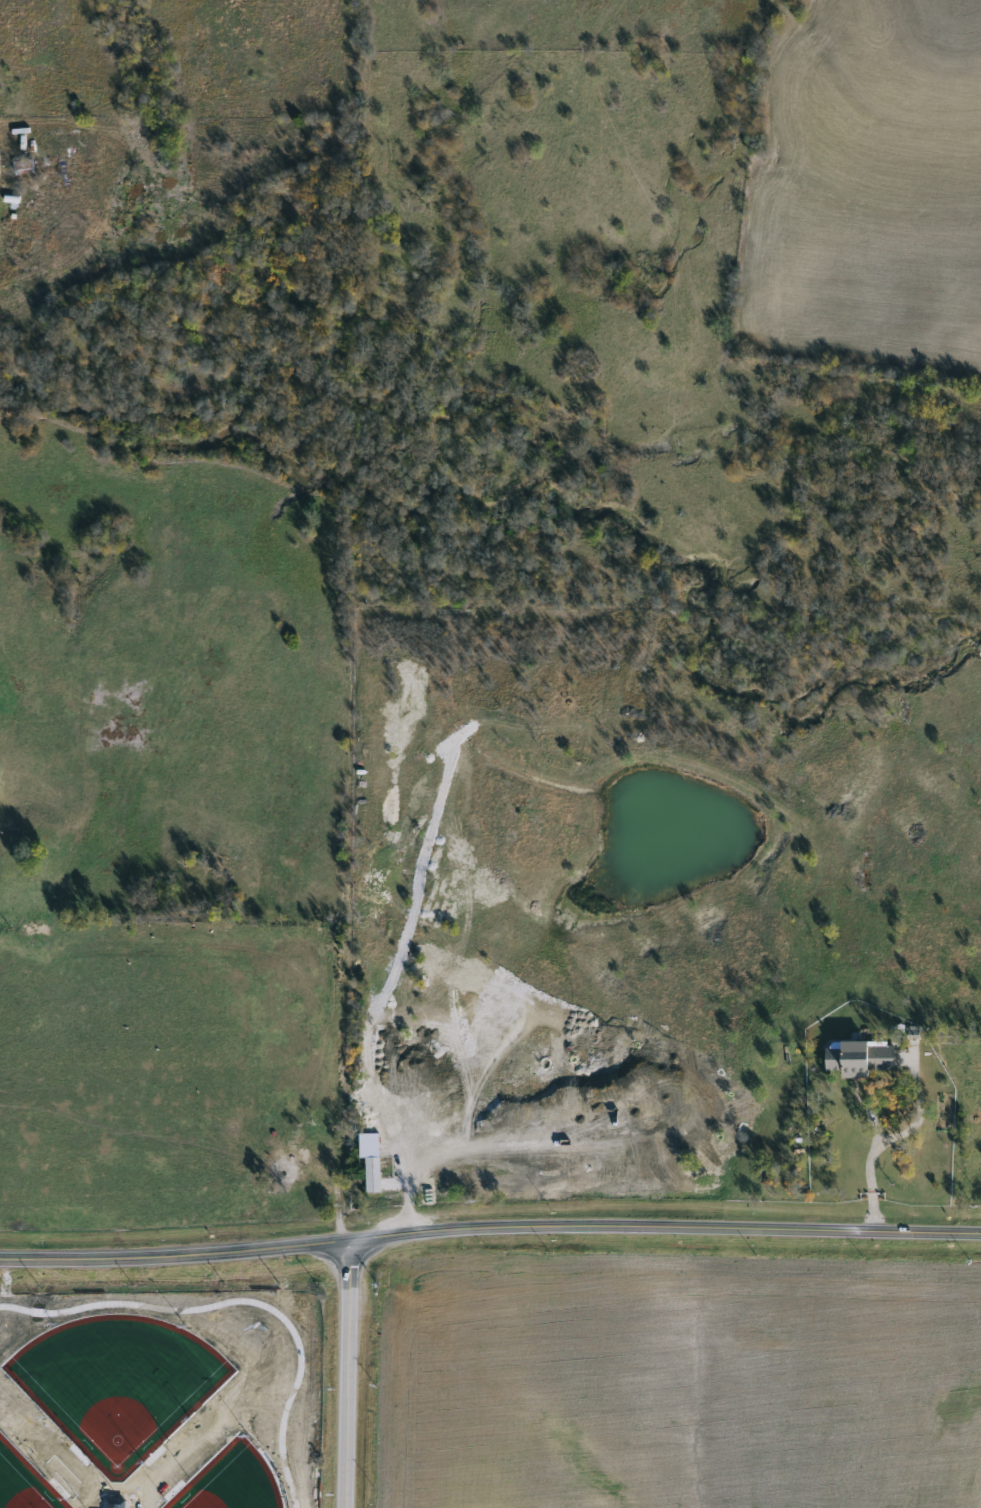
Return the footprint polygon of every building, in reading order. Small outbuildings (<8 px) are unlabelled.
[(11,174),(11,161),(29,161),(29,174),(11,174)] [(46,948),(16,948),(16,922),(46,922),(46,948)] [(891,1073),(837,1073),(837,1070),(821,1070),(821,1049),(836,1049),(836,1042),(891,1042),(891,1073)] [(304,1139),(304,1164),(282,1164),(282,1139),(304,1139)] [(362,1193),(362,1156),(378,1156),(378,1193),(362,1193)]
